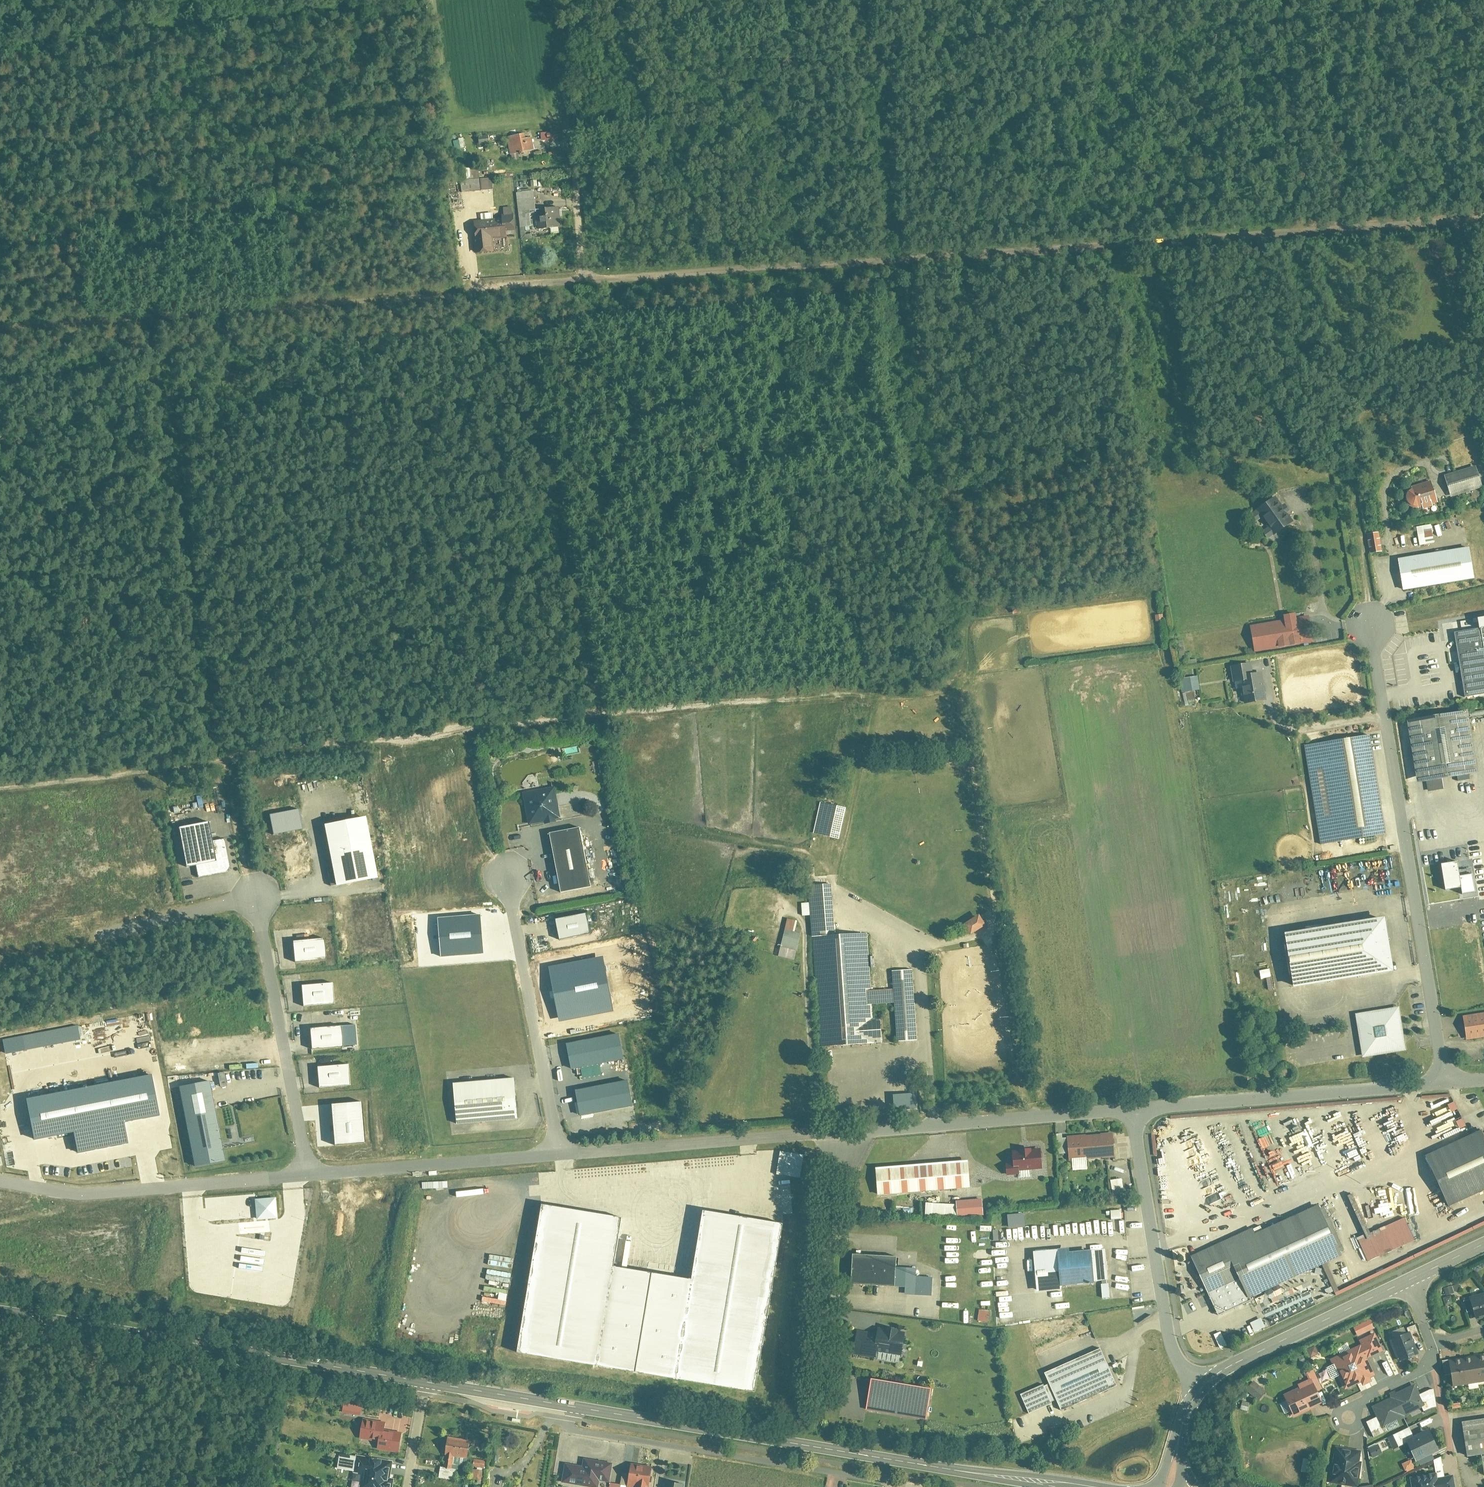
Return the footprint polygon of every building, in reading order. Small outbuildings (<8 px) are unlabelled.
[(522,134),(508,137),(512,154),(536,149),(533,136),(523,139),(522,134)] [(462,180),(463,193),(493,191),(492,178),(462,180)] [(533,192),(518,194),(521,225),(532,224),(530,210),(534,209),(533,192)] [(560,205),(539,208),(542,228),(563,225),(560,205)] [(475,238),(477,251),(494,249),(493,238),(511,236),(509,219),(477,223),(478,237),(475,238)] [(1443,476),(1449,498),(1482,488),(1475,466),(1443,476)] [(1412,507),(1417,508),(1422,507),(1423,509),(1433,506),(1433,504),(1436,502),(1430,481),(1412,486),(1412,487),(1408,489),(1405,493),(1405,497),(1406,501),(1409,504),(1412,507)] [(1270,499),(1251,514),(1269,536),(1287,522),(1270,499)] [(1400,561),(1404,588),(1476,577),(1473,558),(1472,550),(1400,561)] [(1277,614),(1279,622),(1248,627),(1252,653),(1309,643),(1305,618),(1291,620),(1289,612),(1277,614)] [(1463,700),(1483,696),(1483,623),(1451,629),(1457,666),(1459,679),(1463,700)] [(1230,665),(1238,704),(1261,699),(1253,660),(1230,665)] [(1402,720),(1411,784),(1470,773),(1462,710),(1402,720)] [(1305,747),(1319,844),(1381,835),(1367,738),(1305,747)] [(591,763),(594,775),(604,772),(601,760),(591,763)] [(553,784),(522,791),(529,823),(560,817),(553,784)] [(821,834),(845,840),(851,811),(827,806),(821,834)] [(269,815),(273,835),(304,829),(301,810),(269,815)] [(369,816),(323,824),(333,884),(380,876),(369,816)] [(199,865),(201,876),(233,871),(227,839),(219,841),(215,823),(181,829),(188,867),(199,865)] [(582,830),(551,835),(560,890),(590,884),(582,830)] [(865,935),(838,937),(834,882),(808,884),(812,941),(814,941),(821,1047),(874,1044),(874,1042),(889,1041),(887,1017),(872,1018),(871,1007),(895,1005),(897,1042),(919,1040),(914,970),(892,971),(893,988),(869,990),(865,935)] [(561,939),(590,933),(586,913),(557,919),(561,939)] [(439,918),(442,956),(486,953),(483,915),(439,918)] [(959,926),(965,936),(982,924),(976,915),(959,926)] [(789,919),(786,931),(795,933),(798,921),(789,919)] [(1283,935),(1291,988),(1392,973),(1383,919),(1283,935)] [(786,931),(782,949),(795,952),(799,934),(795,933),(786,931)] [(294,940),(295,960),(327,958),(326,938),(294,940)] [(559,1020),(614,1010),(604,957),(549,967),(559,1020)] [(334,983),(302,985),(303,1007),(336,1005),(334,983)] [(1353,1015),(1359,1057),(1402,1051),(1401,1039),(1398,1022),(1397,1009),(1353,1015)] [(1466,1040),(1483,1037),(1483,1014),(1462,1018),(1466,1040)] [(342,1026),(312,1028),(313,1048),(343,1046),(342,1026)] [(621,1034),(569,1044),(574,1069),(626,1059),(621,1034)] [(351,1065),(320,1067),(321,1087),(353,1085),(351,1065)] [(151,1075),(26,1099),(34,1138),(74,1130),(78,1150),(127,1141),(123,1121),(159,1114),(151,1075)] [(515,1078),(453,1083),(456,1125),(518,1120),(515,1078)] [(628,1080),(576,1090),(581,1115),(633,1105),(628,1080)] [(213,1081),(180,1086),(194,1165),(227,1159),(213,1081)] [(365,1143),(362,1102),(330,1105),(334,1145),(365,1143)] [(1450,1102),(1443,1106),(1455,1128),(1462,1125),(1450,1102)] [(1443,1207),(1483,1187),(1483,1144),(1477,1130),(1419,1159),(1443,1207)] [(1113,1157),(1111,1134),(1086,1136),(1087,1160),(1113,1157)] [(1067,1162),(1087,1160),(1086,1136),(1065,1138),(1067,1162)] [(1040,1147),(1008,1150),(1009,1163),(1003,1163),(1004,1174),(1017,1173),(1017,1169),(1042,1166),(1040,1147)] [(777,1174),(800,1178),(804,1154),(780,1151),(777,1174)] [(974,1160),(876,1169),(878,1196),(976,1186),(974,1160)] [(1343,1197),(1362,1238),(1357,1240),(1368,1263),(1413,1243),(1402,1219),(1372,1233),(1353,1192),(1343,1197)] [(257,1218),(276,1217),(274,1198),(256,1200),(257,1218)] [(983,1201),(958,1203),(959,1217),(984,1216),(983,1201)] [(613,1266),(622,1218),(545,1204),(519,1348),(754,1389),(782,1225),(705,1211),(693,1280),(613,1266)] [(1219,1313),(1245,1300),(1246,1301),(1337,1256),(1312,1204),(1255,1232),(1252,1225),(1191,1255),(1219,1313)] [(1069,1248),(1033,1251),(1037,1290),(1062,1287),(1061,1283),(1102,1280),(1104,1297),(1109,1297),(1105,1250),(1070,1253),(1069,1248)] [(903,1255),(858,1254),(857,1285),(902,1286),(903,1255)] [(1460,1282),(1446,1287),(1448,1294),(1462,1289),(1460,1282)] [(1472,1295),(1473,1298),(1466,1300),(1469,1310),(1476,1308),(1479,1317),(1483,1316),(1483,1291),(1472,1295)] [(1374,1316),(1356,1325),(1360,1334),(1378,1326),(1374,1316)] [(1409,1326),(1411,1331),(1392,1339),(1401,1360),(1421,1352),(1417,1342),(1425,1339),(1418,1323),(1409,1326)] [(879,1334),(860,1331),(856,1354),(876,1357),(877,1351),(903,1355),(906,1332),(880,1329),(879,1334)] [(1335,1358),(1348,1387),(1378,1373),(1370,1356),(1386,1348),(1378,1331),(1361,1339),(1364,1344),(1335,1358)] [(1317,1345),(1309,1349),(1312,1356),(1321,1352),(1317,1345)] [(1061,1409),(1116,1385),(1101,1348),(1044,1372),(1049,1384),(1045,1386),(1044,1384),(1021,1394),(1029,1413),(1053,1403),(1051,1399),(1056,1397),(1061,1409)] [(1452,1361),(1456,1385),(1483,1381),(1483,1356),(1452,1361)] [(1301,1386),(1287,1393),(1289,1398),(1281,1402),(1286,1414),(1294,1410),(1296,1414),(1323,1401),(1318,1389),(1324,1386),(1315,1367),(1307,1371),(1310,1377),(1299,1382),(1301,1386)] [(1257,1380),(1248,1389),(1260,1401),(1269,1392),(1257,1380)] [(932,1390),(872,1381),(867,1409),(927,1418),(932,1390)] [(1380,1416),(1369,1421),(1376,1436),(1403,1425),(1401,1420),(1409,1417),(1408,1414),(1424,1407),(1426,1411),(1440,1405),(1433,1390),(1422,1394),(1417,1383),(1394,1393),(1396,1397),(1375,1405),(1380,1416)] [(1251,1401),(1244,1400),(1242,1409),(1249,1410),(1251,1401)] [(1465,1420),(1470,1454),(1483,1452),(1483,1418),(1465,1420)] [(395,1424),(365,1419),(363,1439),(380,1442),(380,1448),(402,1452),(404,1433),(394,1432),(395,1424)] [(1412,1426),(1390,1437),(1395,1449),(1410,1442),(1421,1465),(1437,1457),(1435,1453),(1442,1449),(1432,1428),(1416,1435),(1412,1426)] [(446,1454),(471,1458),(474,1443),(448,1439),(446,1454)] [(1381,1442),(1371,1447),(1375,1456),(1385,1452),(1381,1442)] [(1358,1485),(1363,1449),(1334,1445),(1329,1482),(1358,1485)] [(1312,1458),(1306,1457),(1303,1470),(1309,1471),(1312,1458)] [(1413,1457),(1404,1462),(1407,1469),(1417,1465),(1413,1457)] [(566,1464),(564,1481),(597,1486),(599,1478),(609,1480),(612,1464),(585,1459),(583,1467),(566,1464)] [(631,1466),(628,1486),(652,1486),(655,1470),(631,1466)] [(1456,1474),(1440,1476),(1439,1471),(1411,1476),(1413,1486),(1458,1486),(1456,1474)] [(398,1478),(364,1472),(362,1486),(396,1486),(398,1478)]
